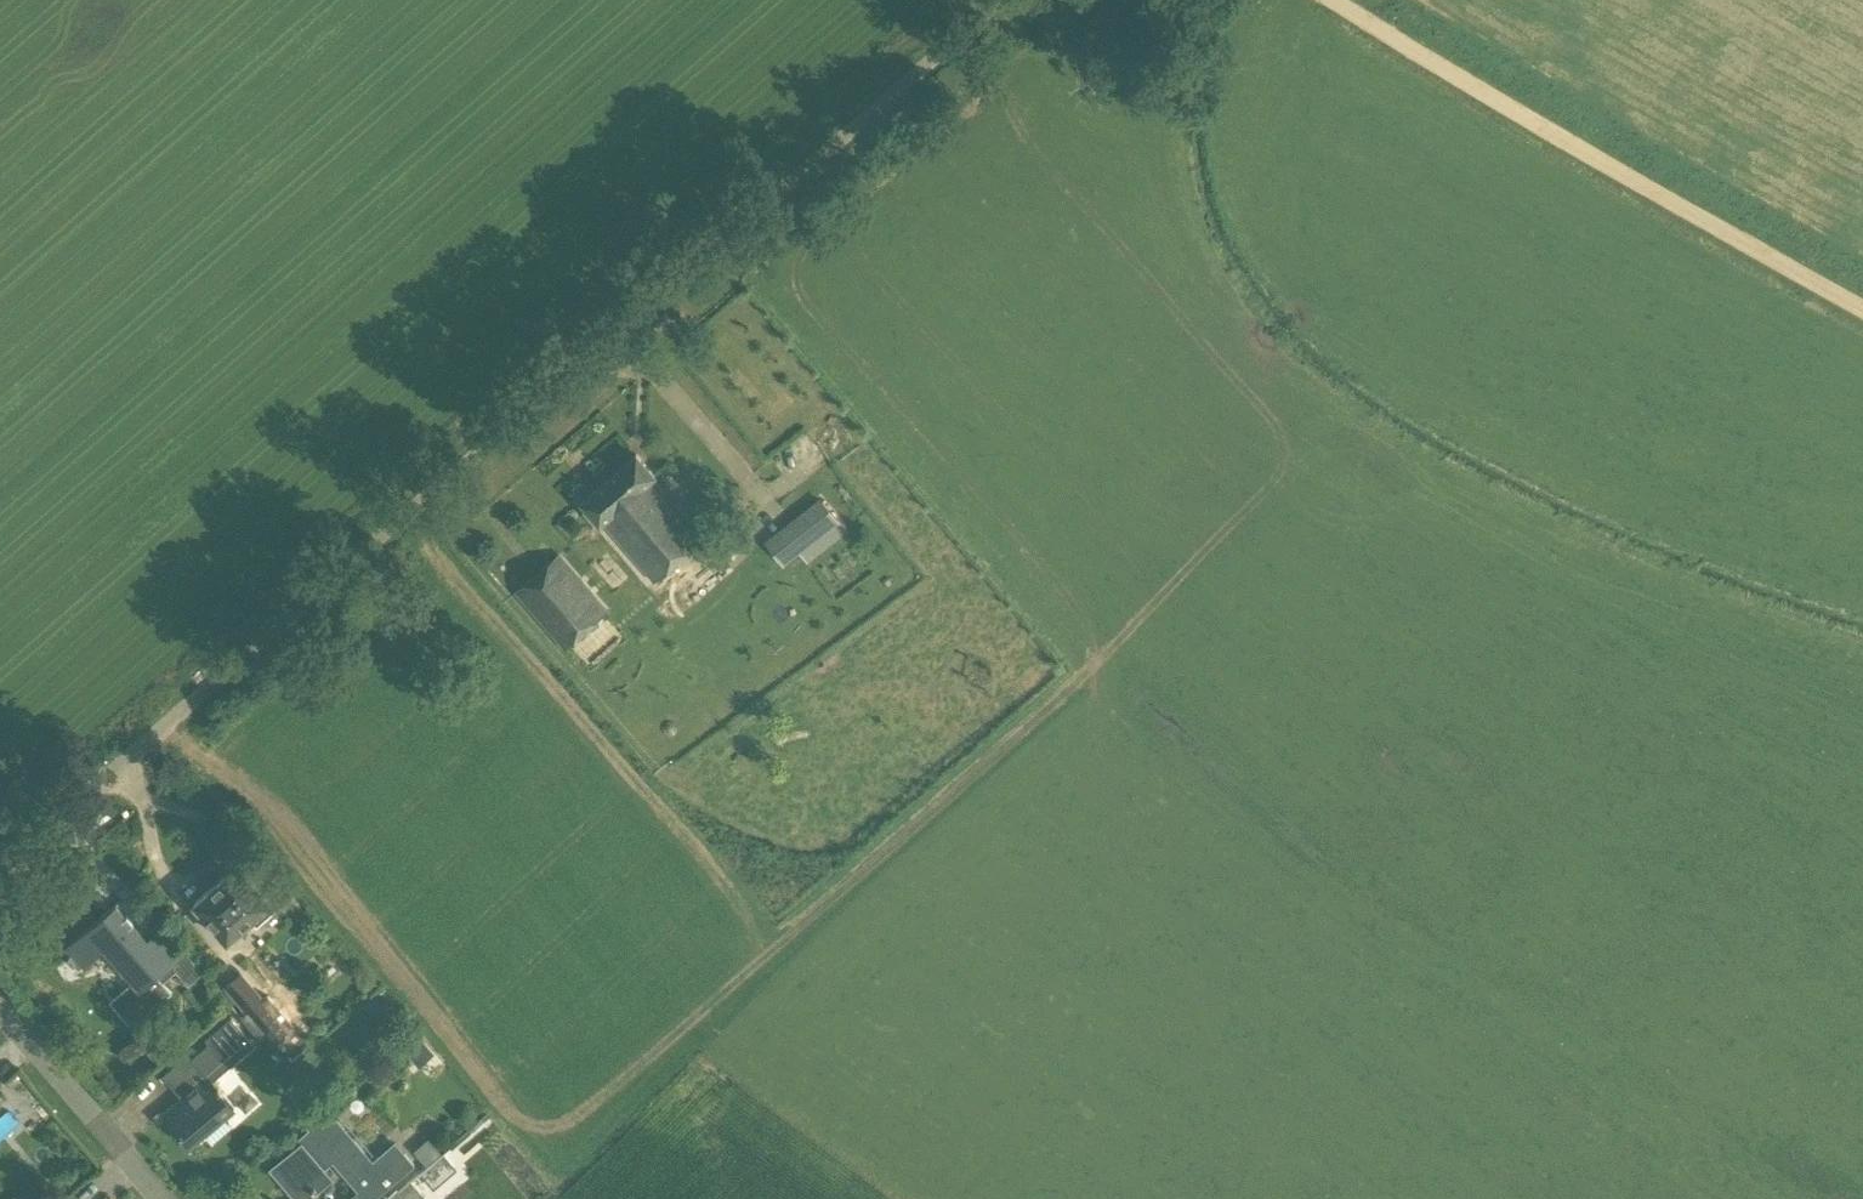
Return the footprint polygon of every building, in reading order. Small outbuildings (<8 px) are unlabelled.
[(703,536),(652,477),(655,475),(636,453),(580,501),(599,523),(602,521),(653,580),(703,536)] [(782,563),(838,520),(820,498),(765,542),(782,563)] [(618,626),(605,611),(608,609),(559,553),(514,591),(563,648),(576,637),(588,652),(586,654),(636,712),(670,683),(620,624),(618,626)] [(256,922),(275,906),(270,901),(271,900),(237,862),(193,900),(227,939),(252,917),(256,922)] [(186,982),(200,969),(162,926),(147,939),(116,903),(50,960),(55,965),(67,954),(78,967),(103,946),(134,981),(110,1001),(129,1023),(155,1000),(158,1003),(171,992),(162,982),(176,970),(186,982)] [(252,1019),(269,1004),(241,971),(224,985),(252,1019)] [(213,1080),(230,1066),(254,1045),(230,1017),(205,1039),(208,1043),(207,1044),(191,1057),(188,1053),(163,1075),(184,1100),(165,1116),(189,1144),(234,1105),(219,1087),(218,1085),(218,1086),(213,1080)] [(412,1060),(429,1046),(416,1031),(400,1045),(412,1060)] [(335,1077),(327,1073),(320,1079),(322,1088),(329,1091),(336,1085),(335,1077)] [(304,1092),(298,1091),(290,1100),(290,1106),(294,1111),(300,1111),(308,1102),(309,1096),(304,1092)] [(324,1107),(307,1121),(313,1128),(303,1136),(306,1139),(273,1168),(300,1198),(302,1198),(329,1176),(321,1166),(333,1157),(349,1175),(346,1177),(366,1198),(374,1198),(415,1163),(395,1141),(371,1162),(324,1107)] [(441,1152),(428,1137),(413,1150),(426,1166),(441,1152)] [(433,1189),(457,1168),(443,1153),(420,1173),(433,1189)] [(397,1189),(385,1198),(406,1198),(397,1189)]
